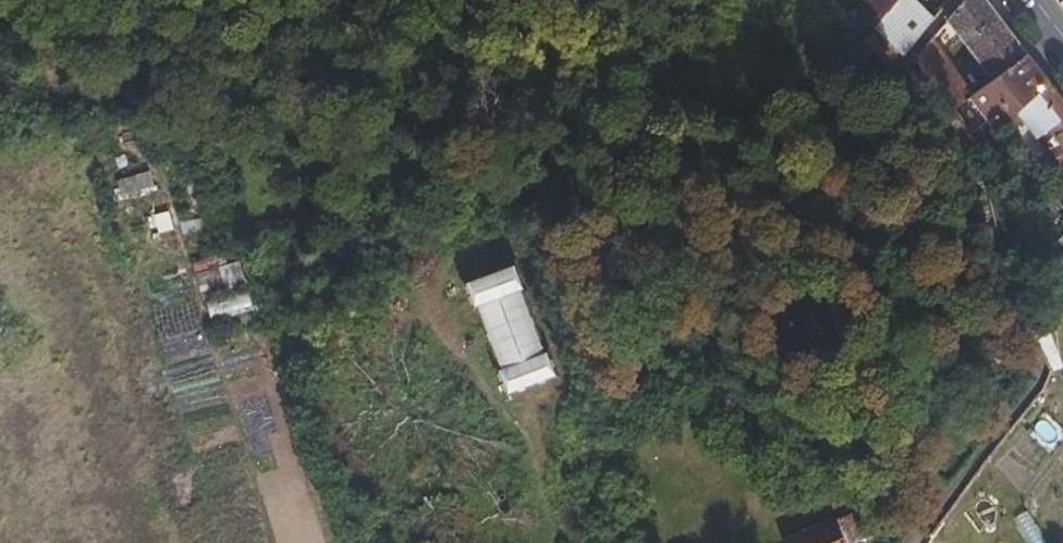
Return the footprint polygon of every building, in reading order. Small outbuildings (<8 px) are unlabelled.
[(895,0),(866,0),(852,17),(860,24),(864,19),(873,28),(895,0)] [(915,0),(895,0),(873,28),(903,54),(933,18),(915,0)] [(943,5),(937,0),(932,5),(939,11),(943,5)] [(986,0),(961,0),(947,17),(994,78),(1027,53),(986,0)] [(955,73),(937,48),(941,42),(933,34),(921,48),(920,62),(954,110),(971,95),(959,79),(963,76),(959,70),(955,73)] [(1016,108),(1047,78),(1027,53),(994,78),(971,95),(995,128),(1016,108)] [(1047,78),(1016,108),(1032,128),(1042,119),(1062,146),(1062,100),(1047,78)] [(1042,119),(1032,128),(1054,157),(1060,152),(1062,156),(1062,146),(1042,119)] [(1060,152),(1054,157),(1062,168),(1062,156),(1060,152)] [(1054,242),(1062,255),(1062,234),(1054,242)] [(515,271),(467,285),(501,398),(549,384),(515,271)] [(870,535),(857,508),(779,542),(851,542),(870,535)]
